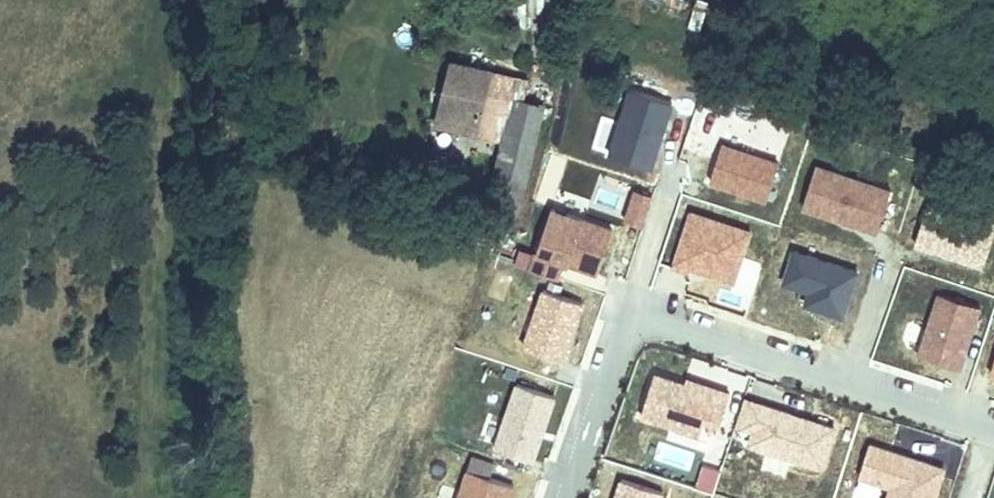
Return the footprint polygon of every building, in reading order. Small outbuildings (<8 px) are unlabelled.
[(701,29),(709,1),(704,0),(684,0),(678,22),(701,29)] [(452,59),(427,157),(457,164),(472,109),(503,118),(484,192),(512,197),(541,81),(452,59)] [(776,159),(717,140),(704,177),(763,198),(776,159)] [(887,181),(809,158),(795,203),(874,227),(887,181)] [(596,275),(614,227),(551,203),(535,247),(529,245),(521,264),(560,279),(565,264),(596,275)] [(993,232),(993,220),(946,208),(943,218),(924,213),(917,238),(935,242),(933,248),(986,262),(993,232)] [(985,369),(993,371),(993,340),(985,369)] [(701,419),(718,424),(727,392),(651,369),(638,411),(698,428),(701,419)] [(531,461),(552,398),(512,384),(491,448),(531,461)] [(942,461),(866,437),(854,473),(884,482),(879,497),(931,497),(942,461)] [(512,481),(463,465),(452,497),(507,497),(512,481)] [(613,497),(660,497),(662,491),(619,478),(613,497)]
